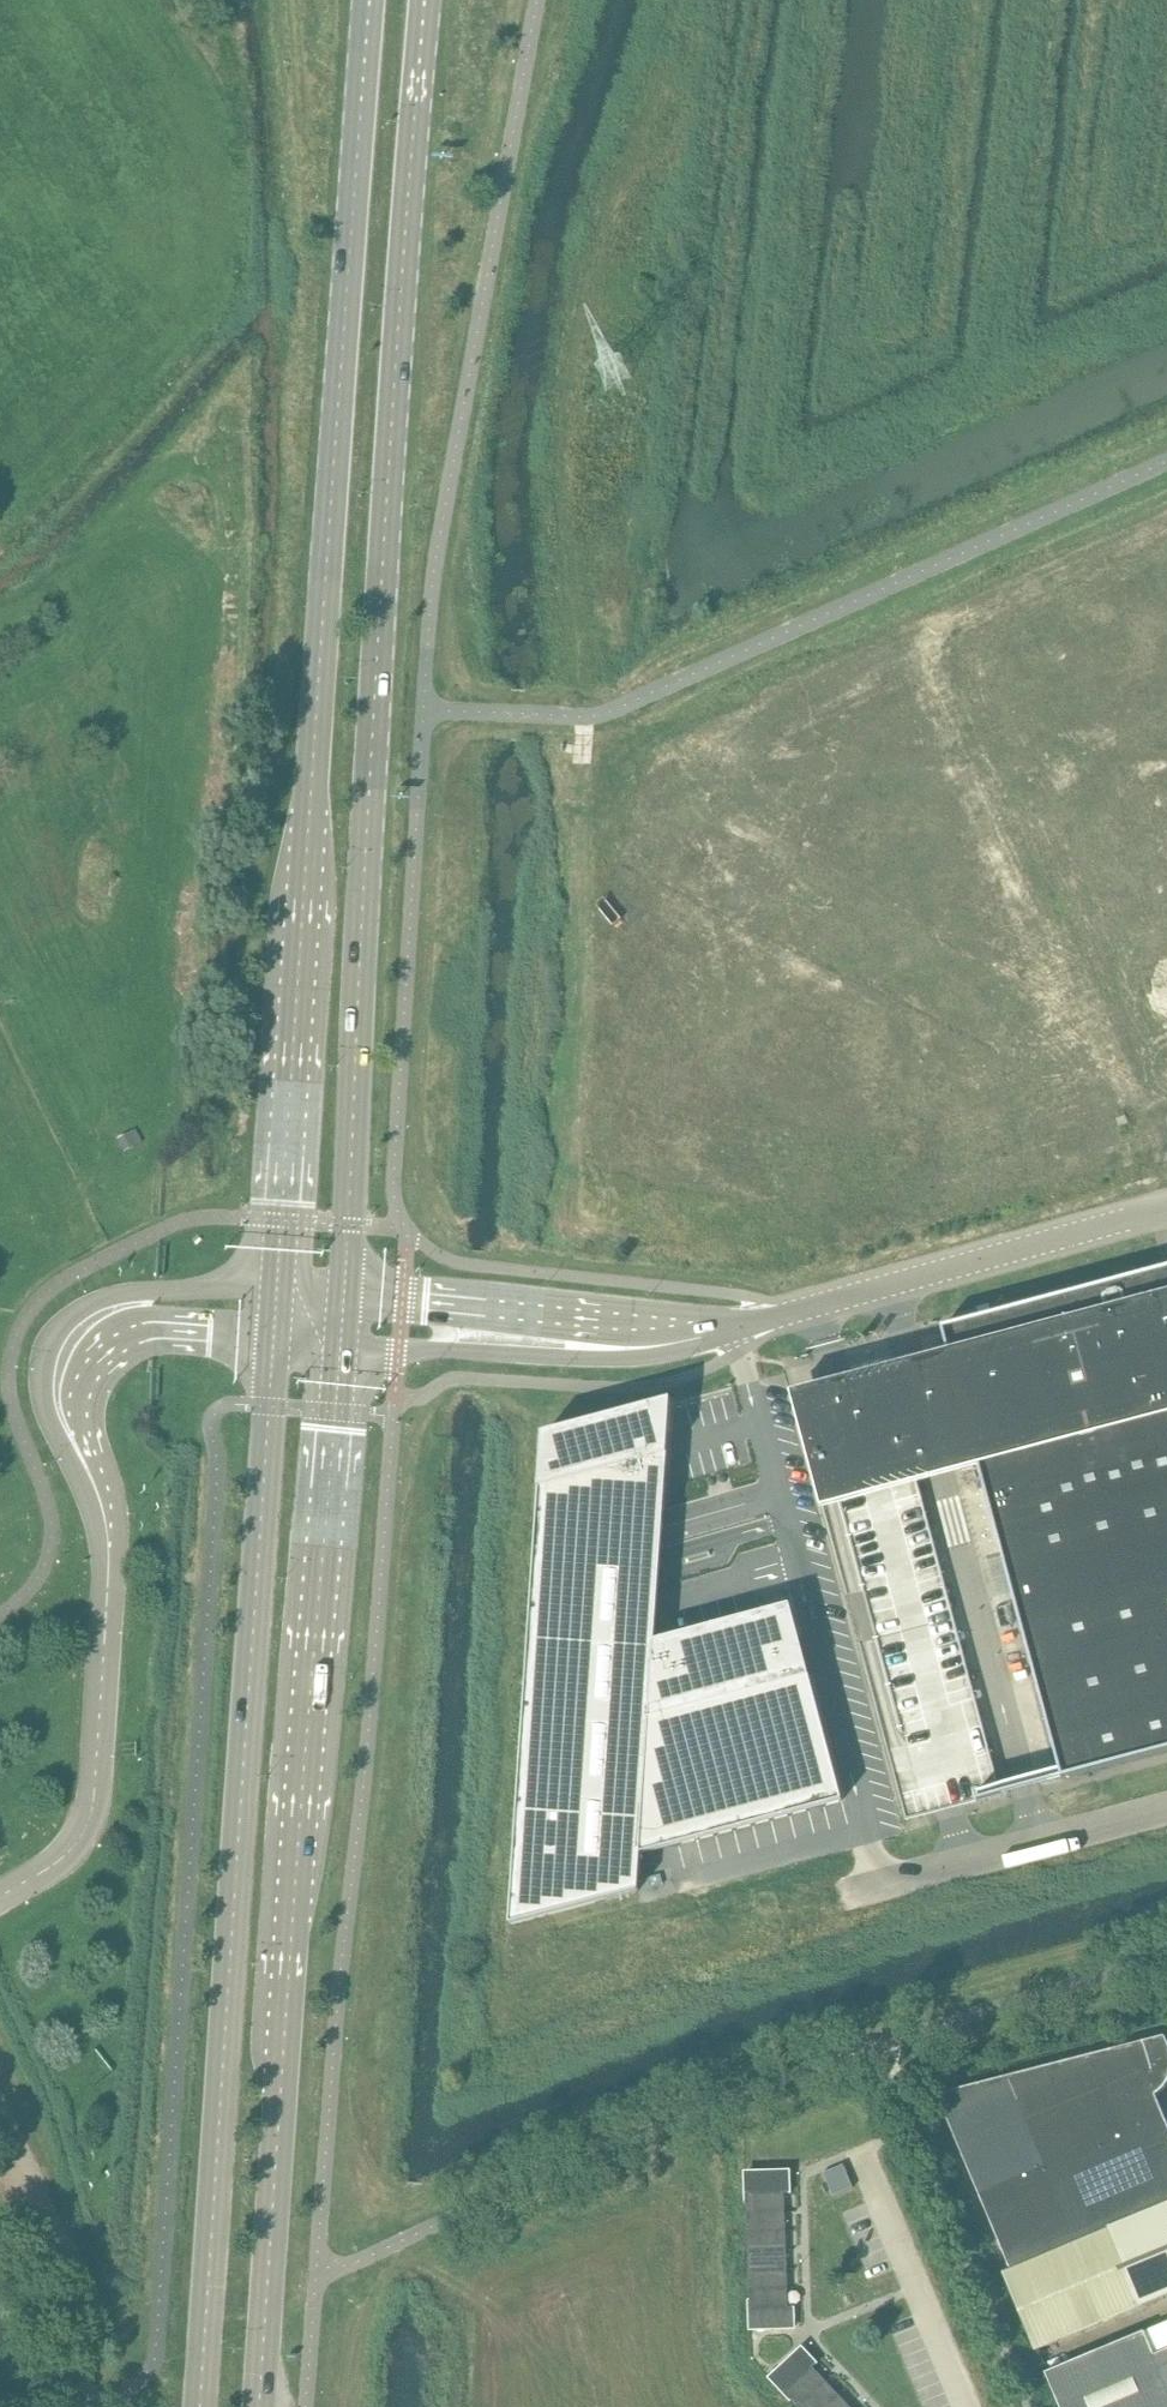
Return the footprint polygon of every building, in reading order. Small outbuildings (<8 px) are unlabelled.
[(1120,1126),(1129,1123),(1125,1115),(1116,1118),(1120,1126)] [(850,1379),(791,1395),(822,1510),(915,1484),(978,1467),(1059,1771),(1006,1785),(996,1788),(977,1793),(979,1801),(1062,1779),(1166,1751),(1166,1268),(942,1329),(948,1353),(850,1379)] [(543,1435),(510,1925),(639,1891),(641,1854),(842,1801),(809,1675),(798,1635),(790,1606),(655,1642),(658,1604),(661,1558),(663,1527),(670,1433),(672,1401),(543,1435)] [(915,1484),(822,1510),(903,1821),(979,1801),(977,1793),(996,1788),(915,1484)] [(1010,2271),(1166,2205),(1166,2122),(1156,2094),(1161,2091),(1165,2087),(1166,2084),(1166,2042),(1165,2036),(937,2095),(1010,2271)] [(846,2162),(826,2171),(836,2193),(856,2185),(846,2162)] [(784,2193),(784,2194),(791,2194),(791,2192),(789,2192),(789,2174),(745,2175),(746,2195),(784,2193)] [(784,2193),(746,2195),(747,2214),(785,2213),(784,2194),(784,2193)] [(1010,2271),(1042,2347),(1166,2295),(1166,2205),(1010,2271)] [(786,2232),(785,2213),(747,2214),(747,2233),(786,2232)] [(748,2252),(786,2251),(786,2232),(747,2233),(748,2252)] [(786,2251),(748,2252),(749,2272),(787,2270),(786,2251)] [(749,2272),(749,2291),(788,2289),(787,2270),(749,2272)] [(788,2289),(749,2291),(750,2310),(788,2309),(788,2308),(788,2289)] [(794,2328),(793,2310),(795,2310),(795,2308),(793,2308),(788,2308),(788,2309),(750,2310),(750,2330),(794,2328)] [(1166,2348),(1166,2322),(1151,2328),(1160,2351),(1166,2348)] [(1045,2373),(1059,2406),(1166,2406),(1166,2351),(1154,2356),(1144,2332),(1045,2373)] [(785,2394),(813,2368),(818,2364),(817,2363),(816,2364),(803,2350),(771,2380),(785,2394)] [(826,2382),(813,2368),(785,2394),(797,2406),(799,2406),(826,2382)] [(839,2396),(826,2382),(799,2406),(827,2406),(839,2396)] [(839,2396),(827,2406),(849,2406),(839,2396)]
